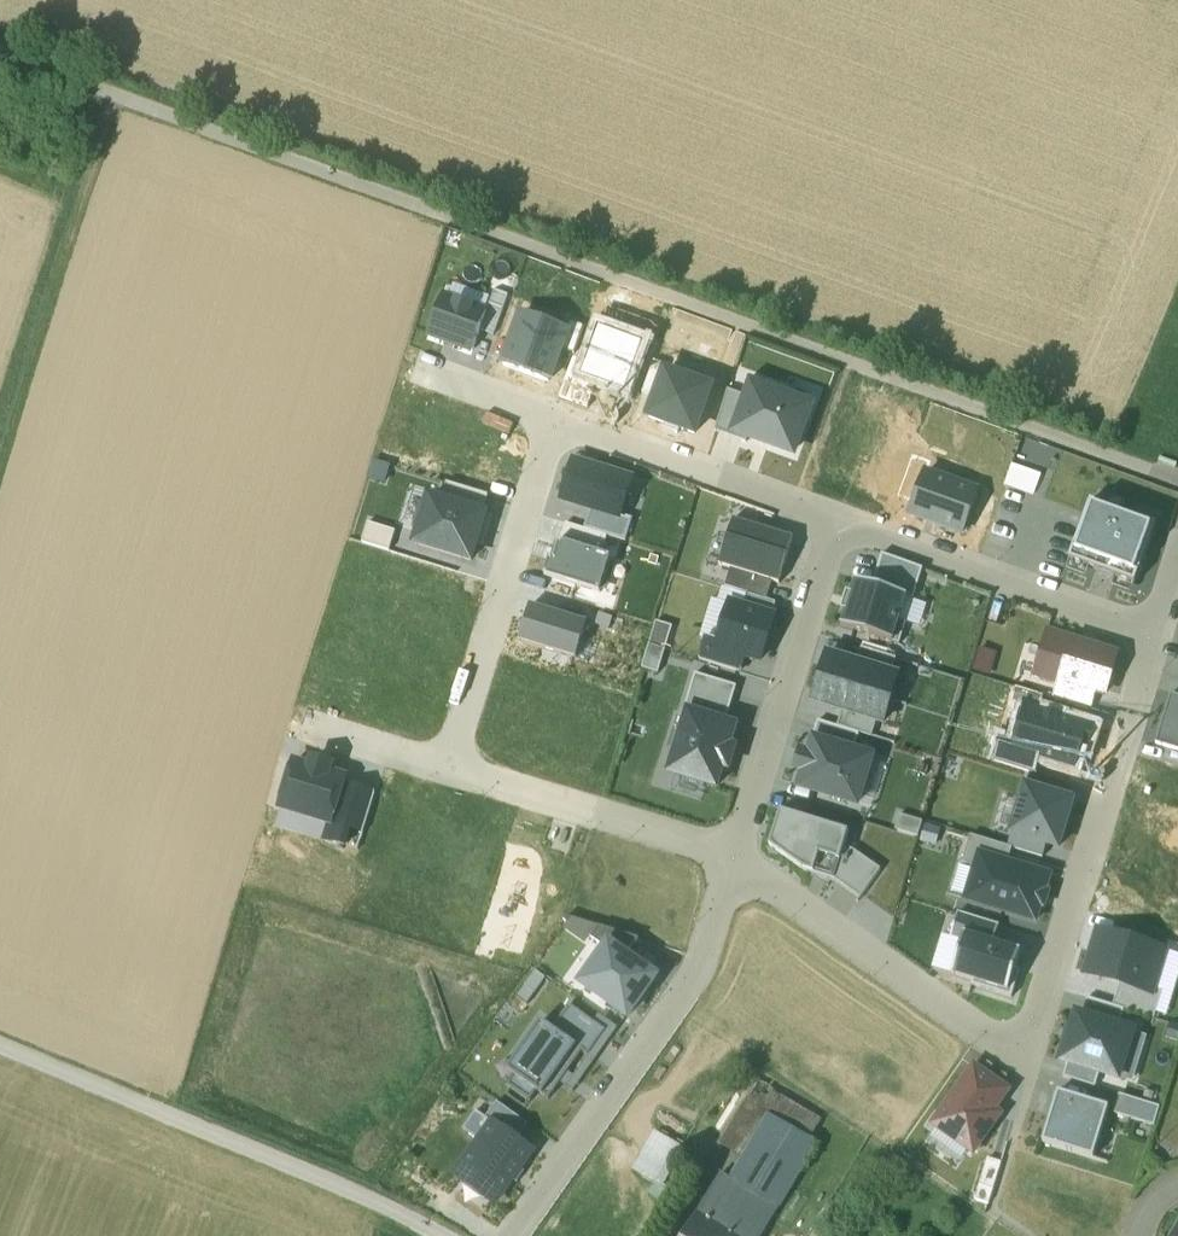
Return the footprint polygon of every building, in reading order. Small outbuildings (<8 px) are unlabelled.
[(480,332),(493,337),(508,296),(495,291),(488,310),(480,332)] [(474,350),(480,332),(488,310),(444,294),(430,334),(430,335),(474,350)] [(561,350),(568,332),(521,315),(503,367),(550,384),(561,350)] [(561,350),(574,355),(584,327),(571,322),(568,332),(561,350)] [(668,367),(654,362),(642,394),(654,398),(663,372),(666,373),(668,367)] [(666,373),(663,372),(654,398),(645,423),(696,441),(715,390),(666,373)] [(751,378),(745,397),(744,400),(748,401),(736,432),(749,437),(793,453),(810,407),(783,397),(785,391),(751,378)] [(728,391),(714,431),(747,443),(749,437),(736,432),(748,401),(744,400),(745,397),(728,391)] [(592,508),(623,517),(634,481),(575,463),(564,499),(592,508)] [(1040,475),(1012,465),(1005,485),(1033,494),(1040,475)] [(909,519),(964,538),(980,491),(925,472),(909,519)] [(482,513),(487,495),(448,484),(443,501),(482,513)] [(491,515),(482,513),(443,501),(432,498),(417,549),(476,567),(491,515)] [(1070,561),(1137,584),(1158,526),(1091,502),(1070,561)] [(586,529),(626,541),(633,520),(623,517),(592,508),(586,529)] [(719,566),(732,570),(774,583),(781,585),(795,539),(733,520),(719,566)] [(550,561),(545,578),(599,594),(610,560),(559,545),(554,562),(550,561)] [(914,600),(924,569),(883,556),(873,587),(908,598),(914,600)] [(749,596),(768,601),(774,583),(732,570),(726,589),(749,596)] [(908,598),(873,587),(857,582),(853,595),(848,594),(842,613),(847,614),(842,628),(900,646),(907,624),(900,622),(908,598)] [(772,618),(777,604),(768,601),(749,596),(745,610),(772,618)] [(520,641),(578,659),(588,624),(531,606),(520,641)] [(775,619),(772,618),(745,610),(731,606),(719,644),(718,648),(745,656),(762,661),(775,619)] [(1062,680),(1095,691),(1105,694),(1117,657),(1075,644),(1075,641),(1049,633),(1035,676),(1060,684),(1062,680)] [(740,673),(745,656),(718,648),(719,644),(707,641),(700,661),(740,673)] [(643,670),(658,675),(665,651),(650,646),(643,670)] [(862,649),(857,665),(891,675),(896,660),(862,649)] [(857,665),(829,656),(821,679),(890,700),(897,677),(891,675),(857,665)] [(685,711),(688,712),(726,722),(736,687),(696,675),(685,711)] [(821,679),(814,703),(843,711),(877,722),(883,724),(890,700),(821,679)] [(1095,691),(1062,680),(1060,684),(1055,700),(1088,710),(1095,691)] [(1039,710),(1044,697),(1017,688),(1012,703),(1025,708),(1026,706),(1039,710)] [(1172,694),(1157,744),(1177,750),(1177,696),(1172,694)] [(1088,749),(1093,731),(1095,727),(1039,710),(1026,706),(1025,708),(1014,745),(1012,751),(1040,759),(1075,770),(1082,748),(1088,749)] [(877,722),(843,711),(838,727),(872,738),(877,722)] [(719,790),(738,726),(726,722),(688,712),(670,776),(719,790)] [(861,735),(819,722),(813,742),(816,743),(854,755),(861,735)] [(1031,773),(1035,775),(1040,759),(1012,751),(1014,745),(1000,741),(993,762),(1031,773)] [(854,755),(816,743),(811,757),(803,755),(797,771),(807,774),(802,788),(857,806),(872,760),(854,755)] [(295,763),(282,809),(331,823),(343,785),(345,778),(329,773),(331,766),(313,761),(311,768),(295,763)] [(1035,775),(1031,773),(1026,787),(1027,787),(1061,798),(1065,784),(1035,775)] [(363,833),(375,794),(343,785),(331,823),(326,839),(345,845),(350,829),(363,833)] [(1027,787),(1012,833),(1047,844),(1058,847),(1072,801),(1061,798),(1027,787)] [(849,833),(780,812),(771,848),(804,871),(834,880),(844,849),(849,833)] [(1012,833),(1008,847),(1043,857),(1047,844),(1012,833)] [(1012,849),(972,836),(963,864),(977,869),(981,857),(1007,865),(1008,863),(1012,849)] [(861,899),(883,871),(852,851),(844,849),(834,880),(861,899)] [(1008,863),(1007,865),(981,857),(977,869),(966,900),(1035,922),(1050,877),(1008,863)] [(1000,925),(959,912),(951,937),(963,941),(965,935),(994,944),(1000,925)] [(600,926),(592,938),(608,949),(610,945),(626,957),(638,939),(600,926)] [(1165,951),(1098,931),(1085,974),(1121,985),(1151,994),(1153,989),(1165,951)] [(994,944),(965,935),(963,941),(952,975),(973,981),(972,985),(1012,998),(1020,970),(1016,969),(1021,952),(994,944)] [(629,1019),(657,979),(626,957),(610,945),(608,949),(582,985),(629,1019)] [(1151,994),(1121,985),(1114,1007),(1125,1010),(1154,1019),(1163,992),(1153,989),(1151,994)] [(1119,1028),(1125,1010),(1114,1007),(1088,999),(1083,1018),(1119,1028)] [(553,1032),(582,1053),(587,1057),(605,1032),(571,1007),(553,1032)] [(1119,1028),(1083,1018),(1073,1015),(1059,1061),(1068,1064),(1100,1073),(1119,1079),(1133,1032),(1119,1028)] [(549,1098),(582,1053),(553,1032),(543,1025),(510,1070),(517,1076),(510,1085),(531,1100),(538,1090),(549,1098)] [(1096,1087),(1100,1073),(1068,1064),(1064,1077),(1096,1087)] [(1008,1090),(974,1067),(935,1124),(975,1151),(999,1116),(993,1112),(1008,1090)] [(760,1082),(722,1145),(745,1158),(770,1117),(812,1143),(825,1122),(760,1082)] [(1108,1109),(1060,1094),(1045,1143),(1093,1158),(1108,1109)] [(1153,1127),(1159,1107),(1120,1095),(1114,1116),(1153,1127)] [(517,1142),(529,1125),(499,1104),(488,1120),(517,1142)] [(533,1152),(517,1142),(488,1120),(477,1113),(466,1129),(479,1139),(451,1179),(492,1208),(533,1152)] [(770,1117),(745,1158),(732,1180),(780,1209),(793,1187),(818,1146),(812,1143),(770,1117)] [(636,1171),(664,1187),(685,1151),(657,1135),(636,1171)] [(685,1235),(763,1235),(780,1209),(732,1180),(723,1174),(685,1235)]
